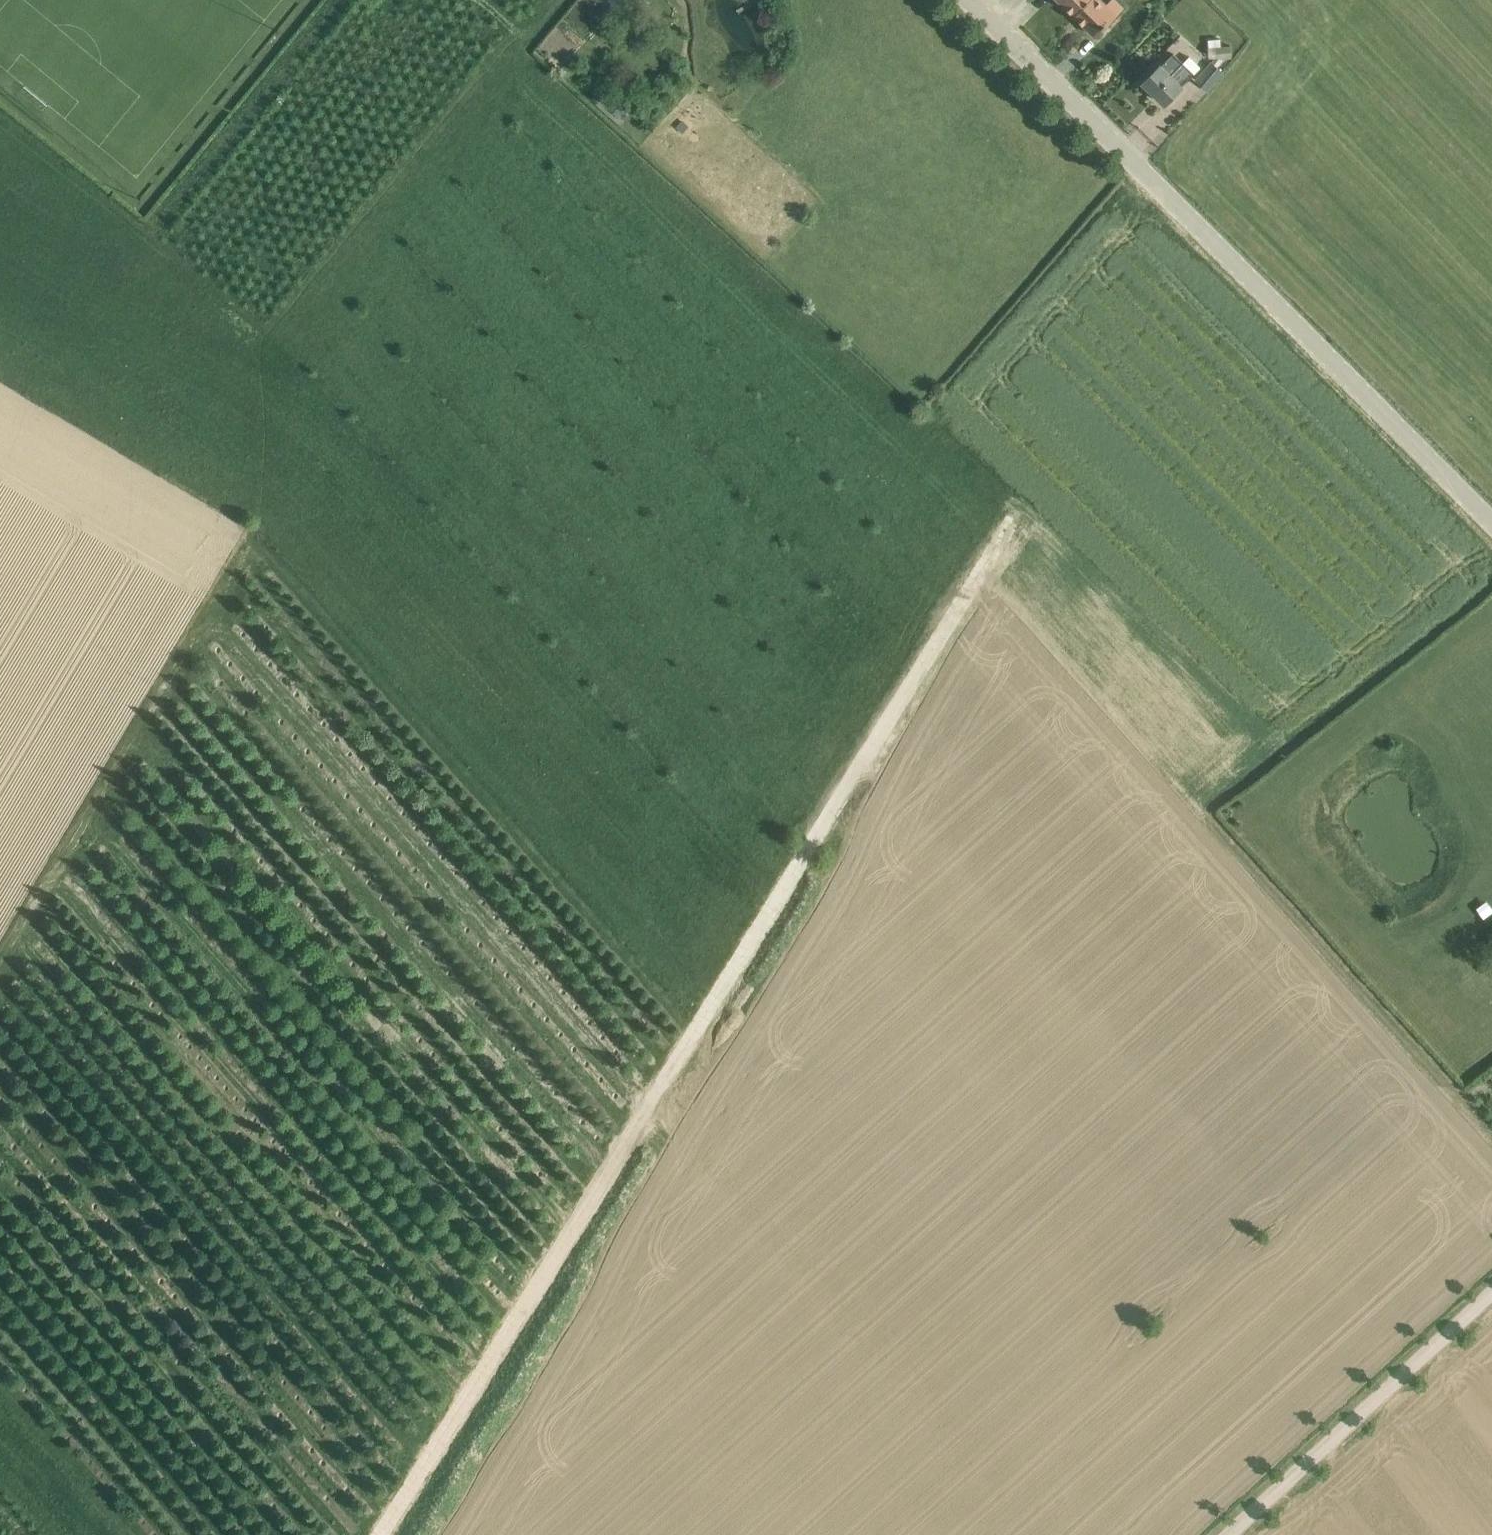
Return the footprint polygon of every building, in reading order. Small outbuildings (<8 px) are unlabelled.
[(1075,15),(1090,0),(1060,0),(1075,15)] [(1110,21),(1124,8),(1116,0),(1113,0),(1108,5),(1102,0),(1090,0),(1075,15),(1096,36),(1110,21)] [(1191,55),(1185,62),(1175,53),(1163,65),(1161,63),(1144,82),(1166,103),(1202,66),(1191,55)] [(1208,91),(1225,72),(1213,62),(1196,80),(1208,91)]
